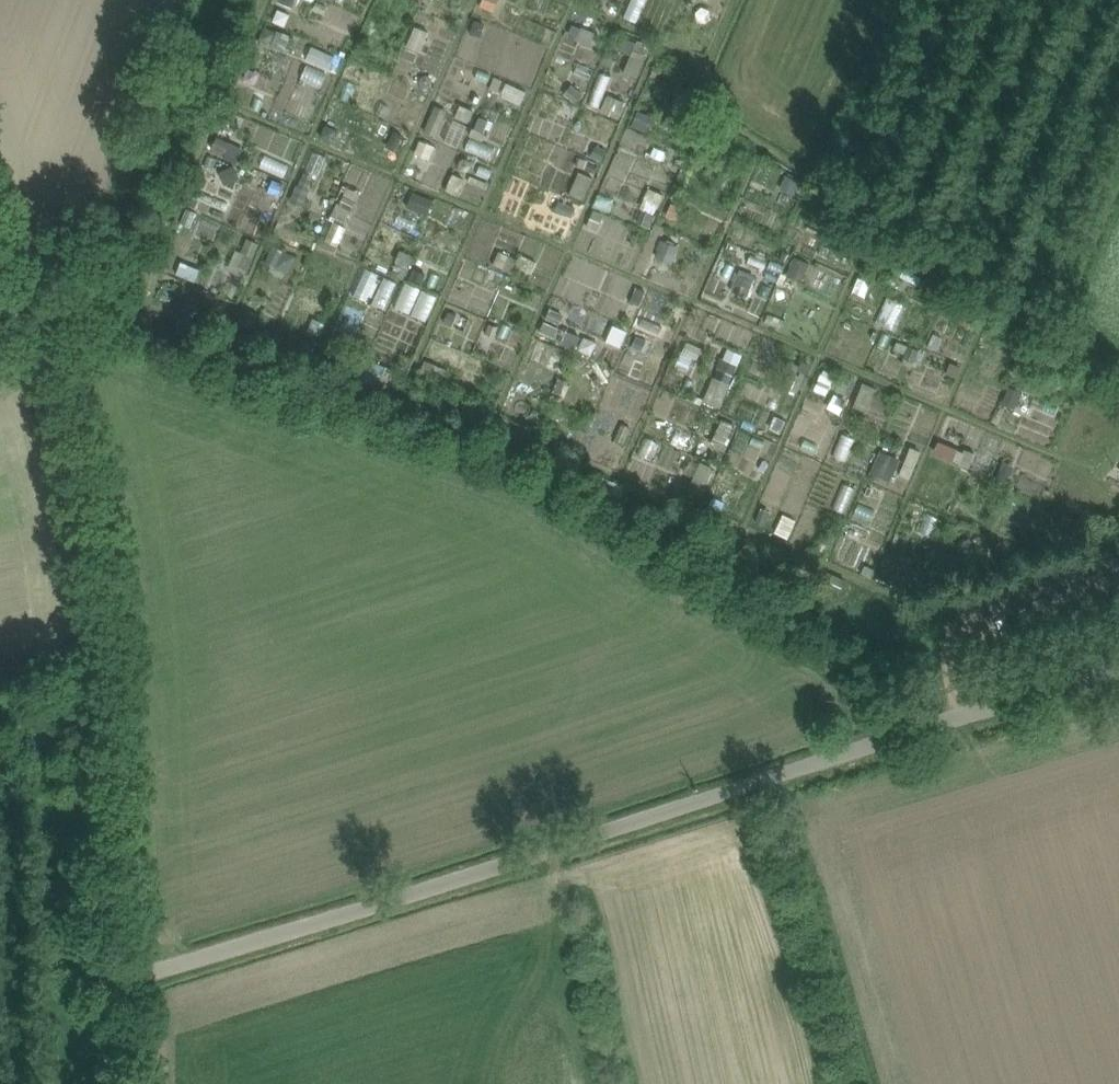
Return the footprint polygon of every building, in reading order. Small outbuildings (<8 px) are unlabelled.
[(247,236),(233,269),(248,275),(262,242),(247,236)] [(367,267),(356,295),(371,301),(382,272),(367,267)] [(385,275),(375,303),(388,308),(398,280),(385,275)] [(397,306),(429,319),(439,296),(407,282),(397,306)] [(896,327),(905,301),(887,295),(879,321),(896,327)] [(725,407),(733,377),(716,372),(708,402),(725,407)] [(858,404),(870,410),(880,388),(867,382),(858,404)] [(939,441),(934,452),(953,460),(958,448),(939,441)] [(913,448),(905,473),(914,476),(923,452),(913,448)] [(965,448),(959,463),(969,467),(975,452),(965,448)] [(895,480),(903,457),(882,449),(873,472),(895,480)] [(603,476),(597,488),(621,499),(627,487),(603,476)] [(713,497),(709,506),(720,511),(724,502),(713,497)] [(762,507),(756,522),(765,526),(770,511),(762,507)] [(849,535),(840,556),(860,565),(869,544),(849,535)] [(828,572),(823,584),(841,591),(845,579),(828,572)]
